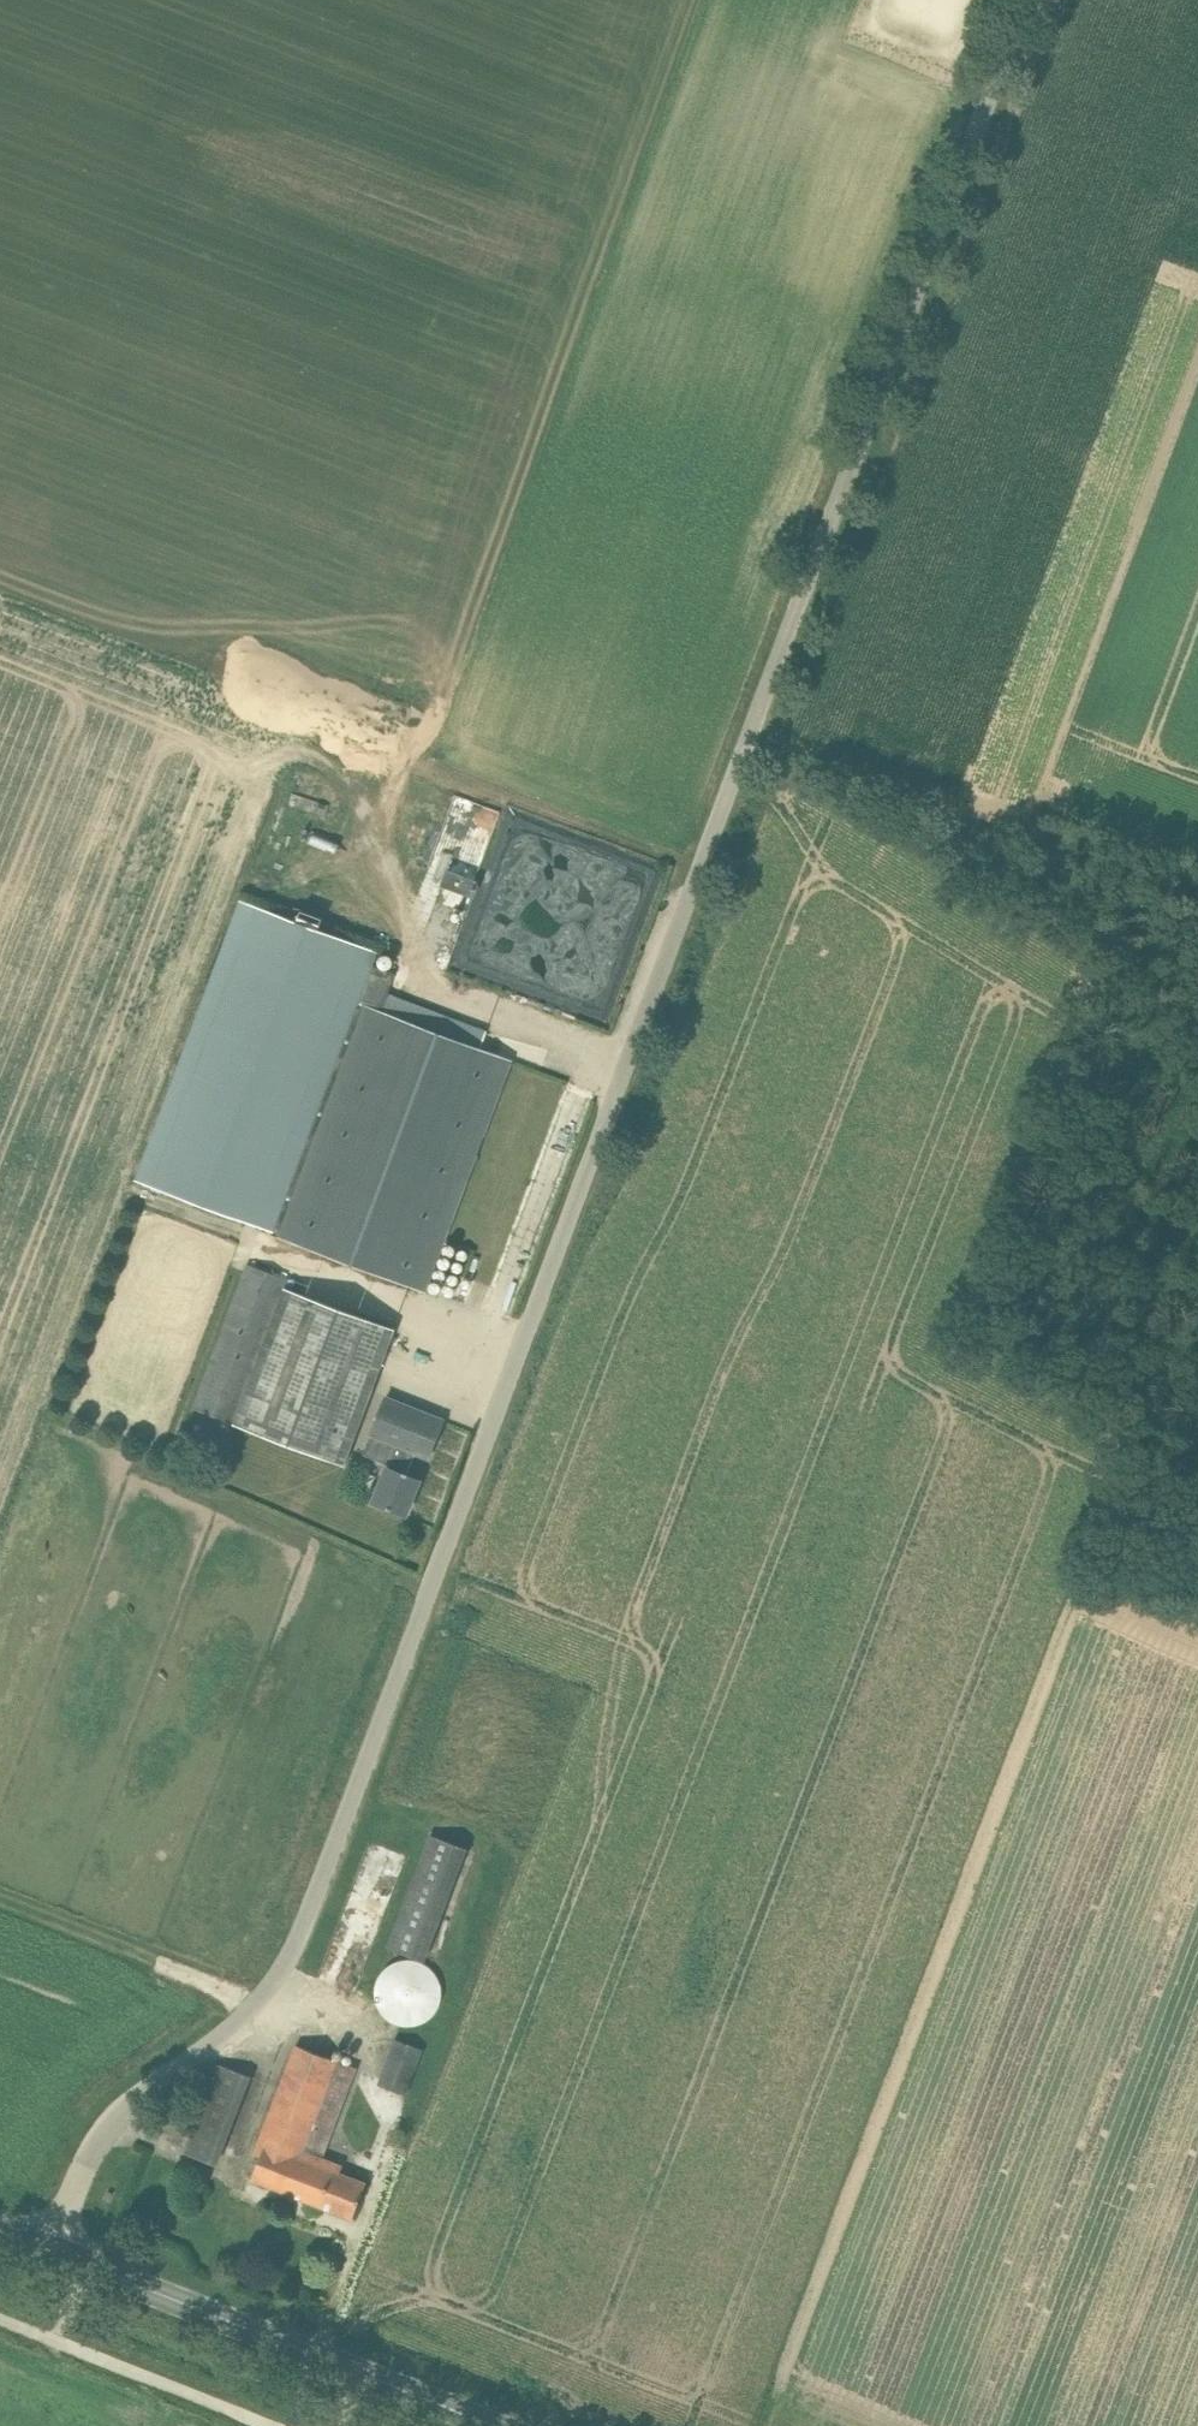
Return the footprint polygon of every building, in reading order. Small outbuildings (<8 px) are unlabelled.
[(450,880),(482,892),(488,877),(456,864),(450,880)] [(146,1183),(442,1279),(517,1050),(430,1022),(436,1005),(392,991),(387,1007),(367,1000),(386,941),(241,894),(146,1183)] [(396,1328),(286,1286),(287,1282),(249,1268),(195,1412),(234,1426),(236,1422),(345,1463),(396,1328)] [(445,1419),(386,1396),(363,1454),(388,1464),(374,1501),(407,1514),(421,1478),(408,1473),(417,1452),(430,1457),(445,1419)] [(468,1847),(454,1842),(432,1833),(389,1946),(426,1960),(468,1847)] [(380,1974),(379,1977),(376,1986),(376,1992),(376,1996),(377,2001),(379,2005),(382,2010),(388,2018),(391,2020),(400,2024),(406,2025),(412,2025),(416,2024),(421,2023),(428,2020),(432,2017),(437,2011),(440,2005),(442,1998),(443,1991),(442,1987),(441,1982),(439,1977),(436,1973),(434,1969),(429,1965),(427,1963),(424,1962),(421,1961),(413,1959),(407,1958),(403,1959),(396,1961),(390,1964),(388,1966),(382,1972),(380,1974)] [(395,2037),(378,2083),(408,2094),(425,2048),(395,2037)] [(353,2218),(368,2181),(341,2170),(343,2164),(323,2156),(358,2067),(297,2044),(255,2152),(262,2155),(253,2178),(353,2218)] [(219,2059),(191,2150),(231,2162),(258,2070),(219,2059)]
